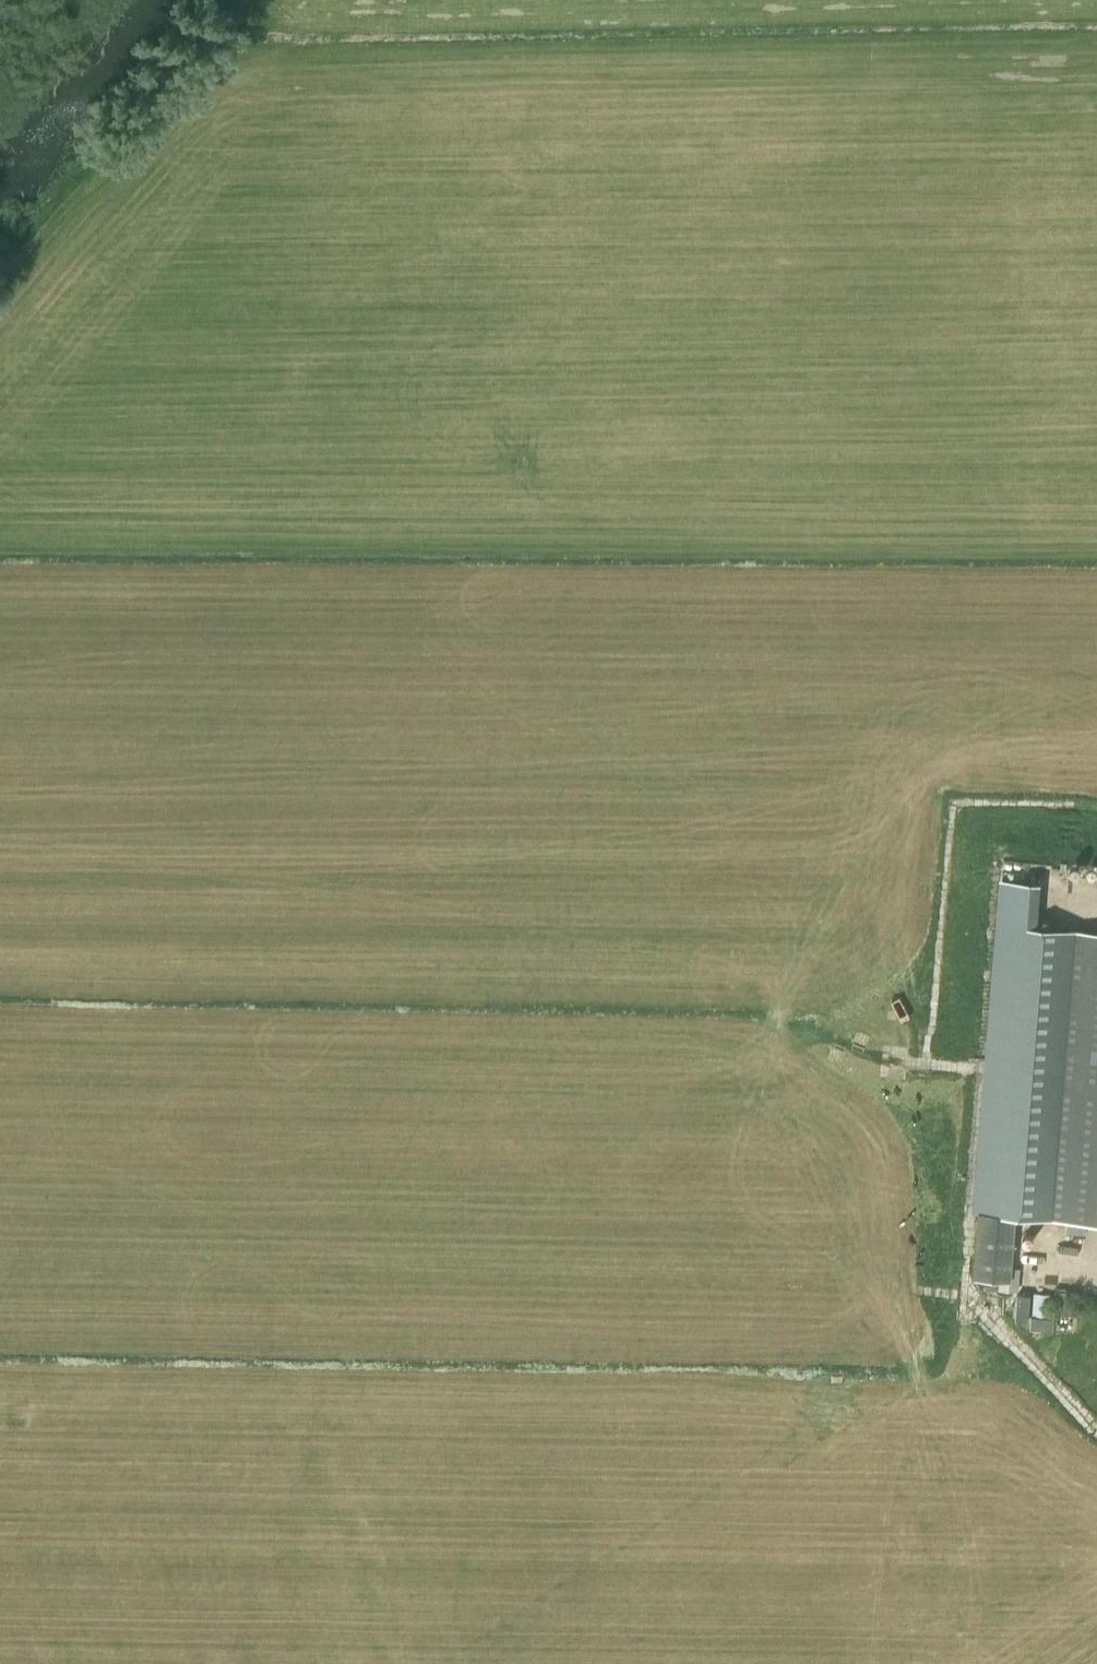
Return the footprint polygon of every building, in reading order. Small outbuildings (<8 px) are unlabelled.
[(1067,930),(1067,931),(998,925),(976,1211),(979,1212),(974,1278),(1010,1280),(1015,1215),(1096,1221),(1096,932),(1067,930)] [(1028,1316),(1029,1290),(1016,1290),(1016,1315),(1028,1316)] [(1052,1312),(1052,1290),(1031,1290),(1030,1311),(1052,1312)] [(1053,1330),(1054,1319),(1031,1317),(1030,1328),(1053,1330)]
